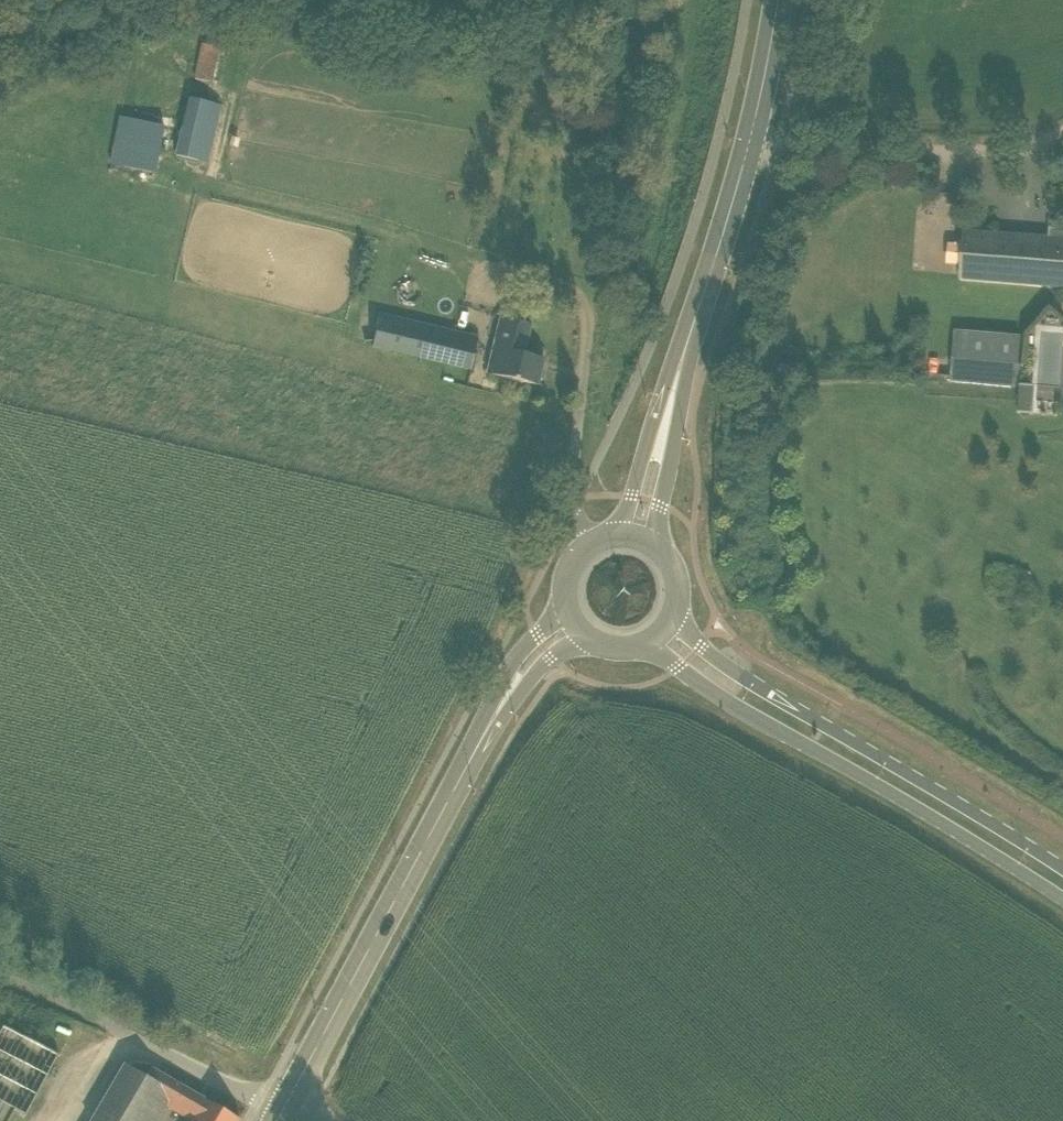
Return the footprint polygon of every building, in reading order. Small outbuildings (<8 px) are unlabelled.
[(195,77),(214,82),(222,47),(203,42),(195,77)] [(189,96),(175,155),(199,161),(213,102),(189,96)] [(160,152),(165,126),(134,119),(128,143),(125,164),(124,166),(143,170),(147,151),(159,153),(160,153),(160,152)] [(983,281),(1062,287),(1062,238),(965,231),(961,279),(983,281)] [(496,337),(487,373),(538,385),(539,381),(543,380),(544,373),(541,370),(544,359),(524,354),(531,324),(509,318),(504,339),(496,337)] [(378,320),(371,345),(470,369),(477,344),(378,320)] [(954,357),(951,382),(1020,387),(1023,363),(954,357)] [(1018,410),(1034,411),(1037,385),(1021,383),(1018,410)] [(58,1052),(7,1027),(0,1040),(0,1077),(8,1081),(0,1097),(0,1098),(27,1112),(58,1052)] [(167,1108),(191,1120),(196,1112),(210,1120),(239,1120),(240,1119),(206,1100),(153,1069),(150,1068),(145,1077),(123,1063),(90,1120),(159,1120),(167,1108)] [(196,1112),(191,1120),(210,1120),(196,1112)]
